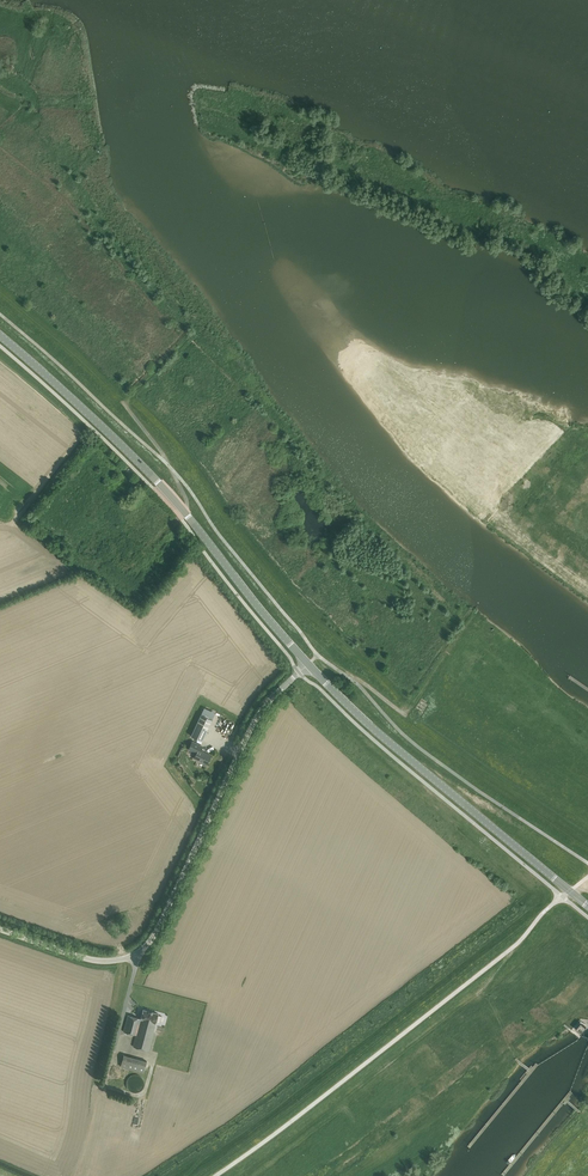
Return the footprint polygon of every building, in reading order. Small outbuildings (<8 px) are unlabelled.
[(120,536),(125,531),(121,527),(116,532),(120,536)] [(112,544),(105,558),(113,562),(120,548),(112,544)] [(133,546),(126,556),(133,561),(140,551),(133,546)] [(139,571),(132,578),(137,584),(144,576),(139,571)] [(371,588),(374,587),(368,579),(365,580),(371,588)] [(388,591),(382,597),(384,600),(390,594),(388,591)] [(202,741),(212,719),(201,714),(191,736),(202,741)] [(211,755),(199,750),(201,745),(192,741),(188,750),(196,753),(194,758),(207,764),(211,755)] [(121,917),(115,920),(120,931),(126,928),(121,917)] [(108,924),(113,934),(119,931),(114,921),(108,924)] [(123,1032),(136,1035),(133,1047),(148,1051),(158,1014),(143,1010),(141,1019),(128,1015),(123,1032)] [(458,1049),(446,1059),(449,1063),(461,1054),(458,1049)] [(452,1065),(455,1069),(466,1059),(462,1054),(452,1065)] [(147,1061),(124,1055),(121,1067),(144,1073),(147,1061)] [(420,1075),(424,1080),(436,1072),(432,1067),(420,1075)] [(128,1079),(127,1081),(126,1084),(127,1087),(128,1089),(131,1091),(133,1092),(136,1092),(139,1092),(141,1090),(143,1088),(144,1085),(144,1083),(143,1080),(142,1078),(140,1076),(137,1075),(134,1075),(132,1075),(129,1077),(128,1079)] [(428,1087),(440,1078),(437,1075),(426,1084),(428,1087)]
